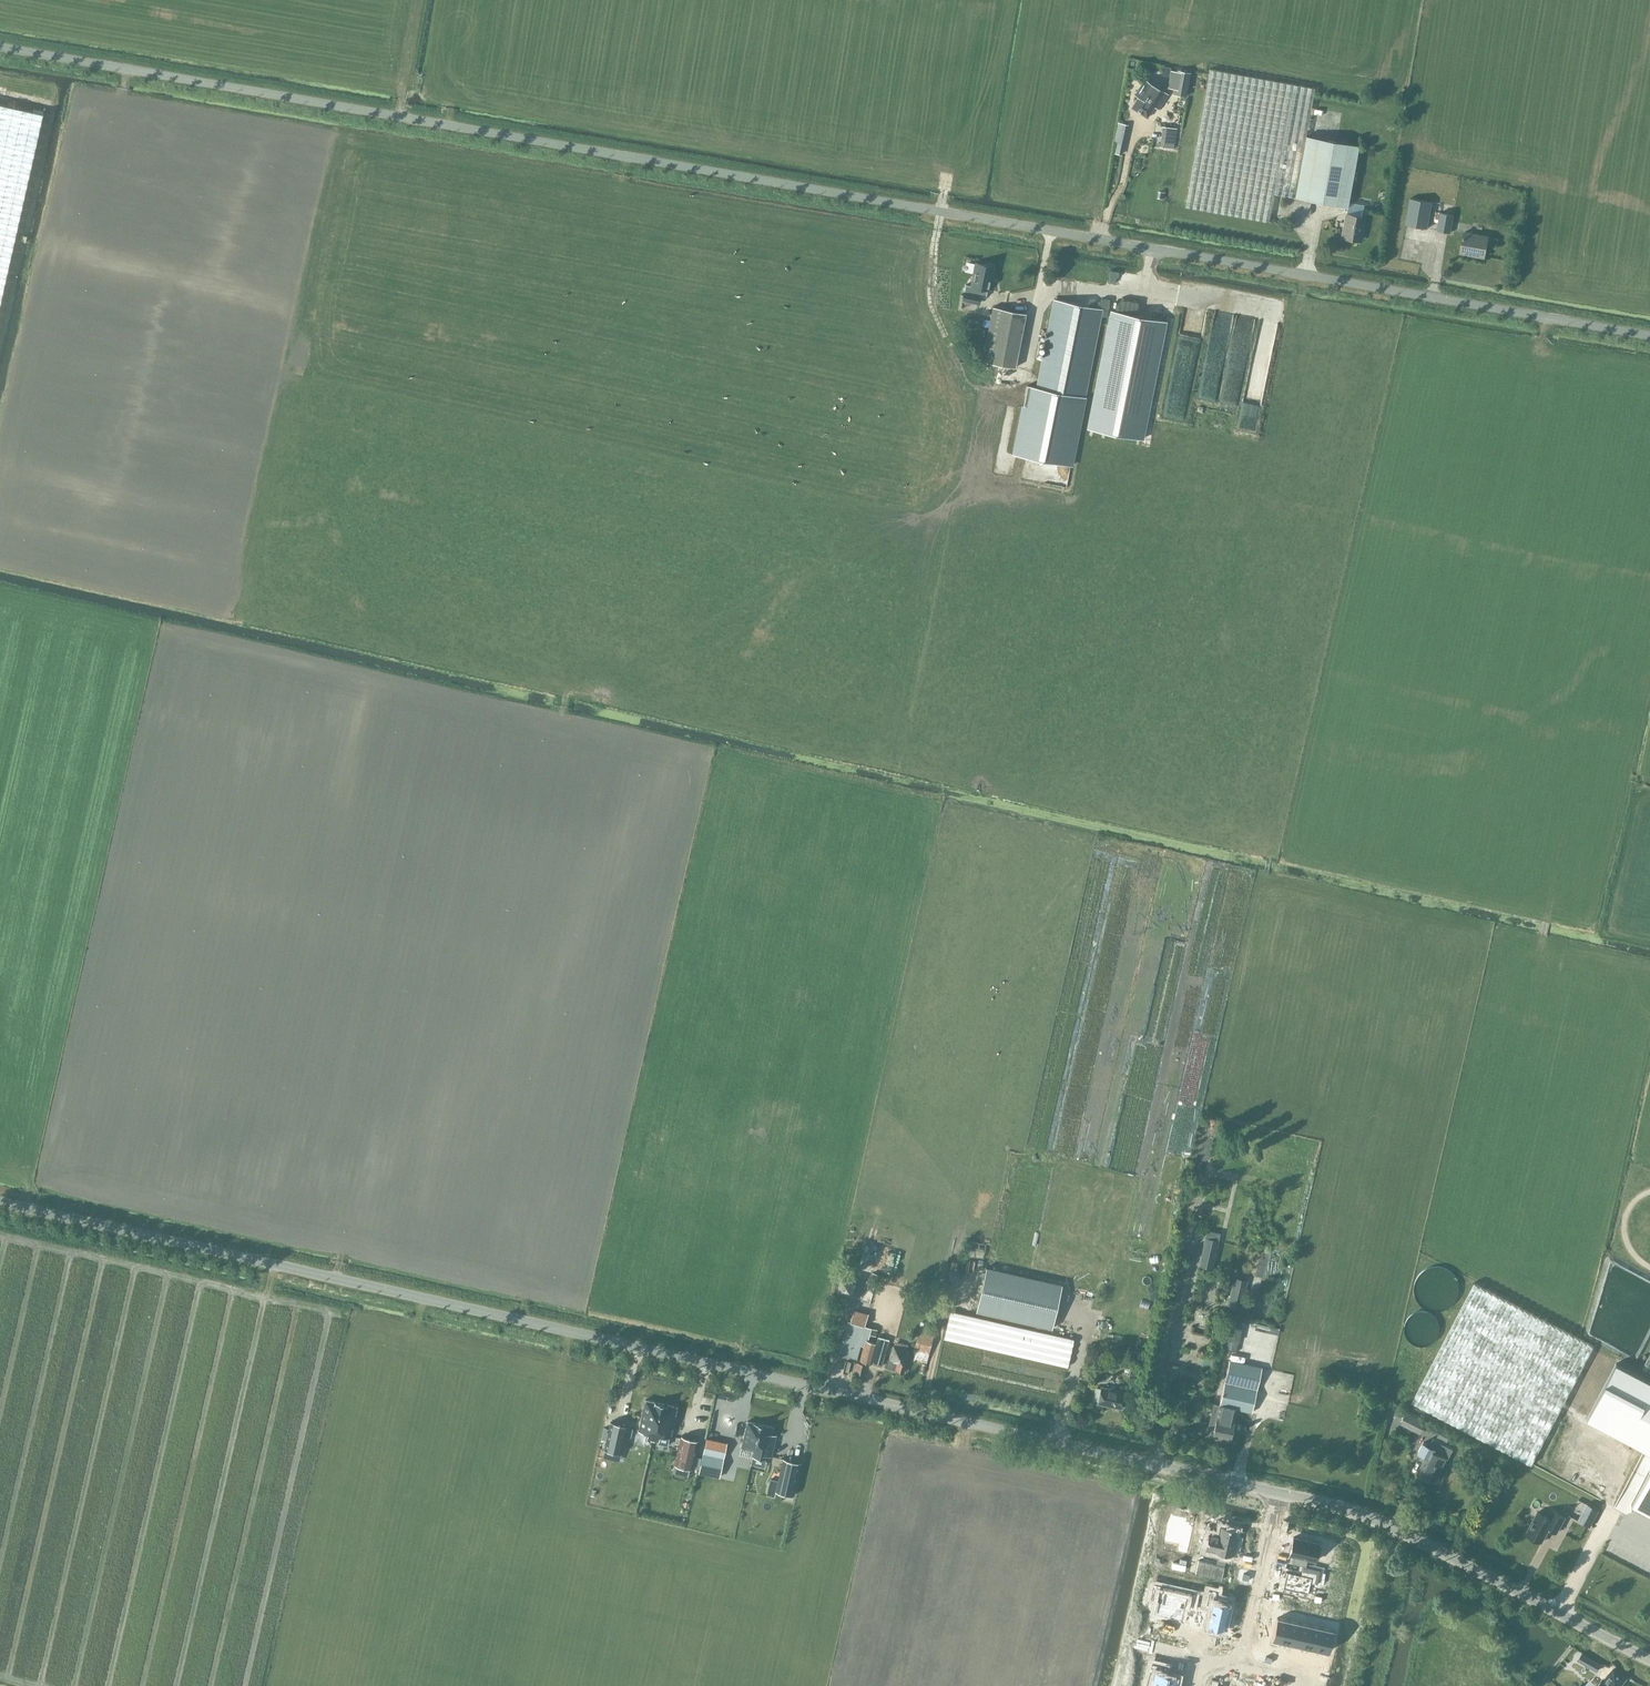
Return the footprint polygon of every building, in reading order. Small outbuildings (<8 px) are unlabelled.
[(1176,78),(1174,88),(1173,94),(1186,96),(1191,73),(1178,70),(1178,71),(1171,70),(1170,77),(1176,78)] [(1169,96),(1145,80),(1135,94),(1140,97),(1133,108),(1148,118),(1155,108),(1159,111),(1169,96)] [(44,112),(0,102),(0,307),(44,112)] [(1306,136),(1295,197),(1347,207),(1348,202),(1359,145),(1306,136)] [(1174,142),(1161,140),(1160,146),(1173,148),(1174,142)] [(1118,143),(1115,153),(1122,155),(1124,144),(1118,143)] [(1428,228),(1433,202),(1410,198),(1406,224),(1428,228)] [(1361,241),(1365,216),(1346,213),(1342,237),(1361,241)] [(1440,213),(1437,231),(1451,233),(1454,215),(1440,213)] [(1512,216),(1504,219),(1508,228),(1516,224),(1512,216)] [(1474,255),(1479,256),(1484,257),(1487,238),(1463,234),(1460,252),(1474,255)] [(980,287),(987,289),(990,275),(991,276),(993,266),(992,265),(991,264),(987,263),(985,264),(977,262),(975,271),(974,271),(971,285),(969,284),(968,292),(964,291),(962,300),(977,303),(979,294),(978,294),(980,287)] [(1037,387),(1026,385),(1012,454),(1069,465),(1101,308),(1054,298),(1046,338),(1047,338),(1037,387)] [(993,306),(986,337),(982,361),(1015,367),(1025,312),(993,306)] [(1093,401),(1088,428),(1141,439),(1164,321),(1112,310),(1093,401)] [(1206,1237),(1200,1266),(1213,1269),(1219,1240),(1206,1237)] [(1052,1328),(1062,1285),(986,1267),(976,1311),(1052,1328)] [(841,1277),(837,1291),(852,1295),(856,1281),(841,1277)] [(1234,1277),(1227,1305),(1240,1309),(1247,1281),(1234,1277)] [(1412,1401),(1531,1465),(1593,1346),(1474,1283),(1412,1401)] [(944,1339),(1068,1367),(1074,1339),(951,1311),(944,1339)] [(848,1321),(838,1353),(882,1366),(889,1339),(878,1336),(876,1342),(868,1340),(870,1334),(872,1328),(865,1326),(850,1322),(848,1321)] [(914,1348),(916,1349),(929,1352),(931,1344),(916,1340),(914,1348)] [(887,1368),(905,1373),(912,1350),(894,1345),(887,1368)] [(1262,1367),(1230,1360),(1219,1405),(1236,1409),(1252,1412),(1262,1367)] [(1617,1363),(1588,1419),(1649,1452),(1649,1381),(1617,1363)] [(1133,1367),(1130,1378),(1139,1380),(1141,1369),(1133,1367)] [(1099,1404),(1123,1410),(1127,1392),(1103,1387),(1099,1404)] [(661,1403),(647,1400),(646,1399),(645,1401),(646,1401),(639,1431),(648,1433),(647,1438),(653,1440),(661,1403)] [(677,1407),(676,1406),(676,1407),(661,1403),(653,1440),(659,1441),(660,1435),(670,1437),(676,1408),(677,1408),(677,1407)] [(1213,1431),(1212,1435),(1230,1439),(1234,1422),(1233,1422),(1236,1409),(1219,1405),(1213,1431)] [(1420,1433),(1426,1422),(1406,1413),(1401,1424),(1420,1433)] [(611,1421),(604,1450),(622,1453),(628,1425),(611,1421)] [(747,1422),(742,1447),(754,1450),(755,1450),(761,1424),(747,1421),(747,1422)] [(767,1455),(772,1456),(776,1435),(772,1434),(773,1428),(774,1427),(761,1424),(755,1450),(754,1450),(753,1456),(766,1459),(767,1455)] [(1451,1434),(1441,1429),(1438,1435),(1448,1440),(1451,1434)] [(681,1436),(675,1465),(692,1468),(699,1440),(681,1436)] [(726,1443),(707,1438),(699,1473),(718,1477),(726,1443)] [(1419,1474),(1440,1485),(1448,1470),(1442,1467),(1446,1459),(1448,1460),(1453,1450),(1434,1441),(1431,1447),(1424,1443),(1419,1454),(1428,1458),(1419,1474)] [(783,1459),(776,1491),(794,1495),(801,1463),(783,1459)] [(1633,1505),(1649,1514),(1649,1471),(1633,1505)] [(1550,1518),(1538,1512),(1526,1534),(1542,1542),(1549,1529),(1557,1533),(1565,1517),(1553,1511),(1550,1518)] [(1594,1519),(1584,1513),(1580,1521),(1590,1526),(1594,1519)] [(1179,1551),(1188,1553),(1195,1523),(1187,1521),(1188,1518),(1171,1514),(1170,1519),(1170,1518),(1168,1528),(1168,1529),(1166,1540),(1180,1544),(1179,1551)] [(1238,1539),(1235,1538),(1237,1529),(1222,1526),(1220,1535),(1209,1532),(1205,1549),(1216,1551),(1216,1552),(1231,1555),(1231,1554),(1234,1555),(1238,1539)] [(1294,1556),(1292,1563),(1306,1566),(1308,1559),(1316,1561),(1317,1554),(1319,1554),(1321,1545),(1319,1545),(1320,1543),(1294,1537),(1290,1555),(1294,1556)] [(1197,1574),(1219,1579),(1222,1566),(1200,1561),(1197,1574)] [(1282,1588),(1308,1594),(1311,1582),(1317,1583),(1321,1570),(1303,1566),(1301,1574),(1286,1571),(1285,1577),(1283,1576),(1281,1586),(1283,1586),(1282,1588)] [(1154,1584),(1151,1598),(1158,1600),(1155,1613),(1168,1616),(1174,1588),(1154,1584)] [(1174,1588),(1168,1616),(1182,1619),(1185,1606),(1192,1607),(1195,1593),(1174,1588)] [(1213,1606),(1208,1625),(1223,1628),(1225,1619),(1228,1619),(1230,1609),(1227,1609),(1229,1599),(1216,1596),(1217,1591),(1209,1589),(1205,1605),(1213,1606)] [(1283,1642),(1288,1620),(1276,1617),(1271,1639),(1283,1642)] [(1295,1644),(1300,1623),(1288,1620),(1283,1642),(1295,1644)] [(1295,1644),(1307,1647),(1312,1625),(1300,1623),(1295,1644)] [(1307,1647),(1318,1650),(1323,1628),(1312,1625),(1307,1647)] [(1335,1631),(1323,1628),(1318,1650),(1331,1652),(1335,1631)] [(1597,1672),(1601,1664),(1590,1657),(1585,1665),(1597,1672)] [(1147,1683),(1159,1685),(1175,1685),(1178,1676),(1165,1673),(1166,1666),(1152,1663),(1147,1683)] [(1597,1685),(1619,1685),(1625,1679),(1614,1669),(1604,1681),(1602,1680),(1597,1685)]
